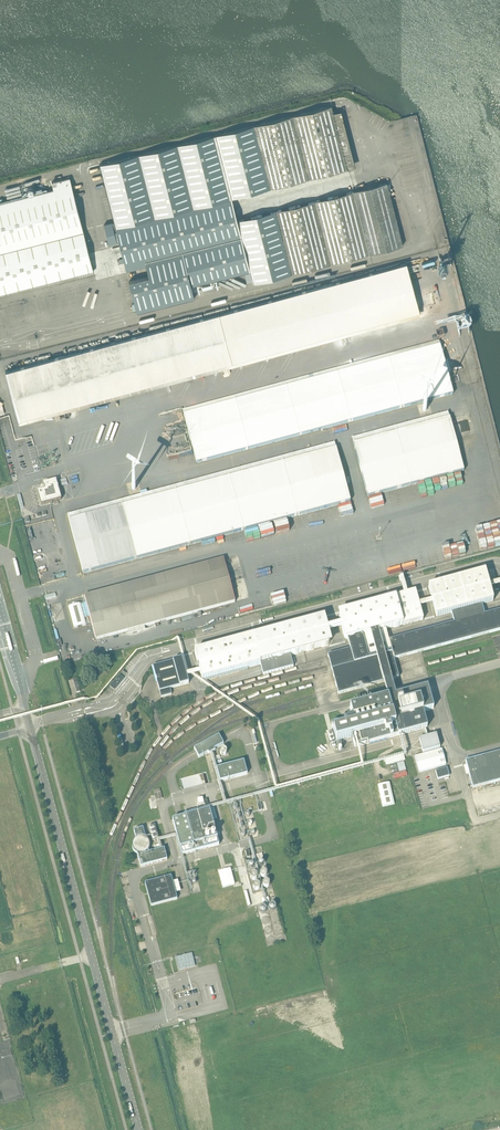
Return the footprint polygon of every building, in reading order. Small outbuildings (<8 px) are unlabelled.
[(216,135),(99,165),(114,222),(104,224),(109,244),(119,242),(126,271),(146,266),(149,277),(129,281),(137,313),(194,299),(193,293),(196,292),(194,287),(192,288),(191,286),(250,271),(237,220),(232,198),(216,135)] [(93,271),(94,270),(93,270),(92,265),(71,184),(68,185),(66,179),(52,182),(53,189),(0,202),(0,294),(93,271)] [(27,190),(46,186),(45,184),(32,186),(31,180),(25,182),(27,190)] [(406,263),(5,371),(18,420),(24,418),(419,311),(419,308),(436,303),(433,293),(416,298),(408,268),(406,263)] [(435,348),(184,415),(196,463),(453,394),(447,373),(465,369),(462,359),(445,363),(440,346),(435,348)] [(449,418),(353,444),(355,449),(368,497),(458,472),(464,471),(454,434),(471,430),(468,419),(451,424),(449,418)] [(11,445),(30,441),(29,434),(16,437),(16,438),(10,439),(11,445)] [(180,446),(187,444),(186,438),(178,439),(180,446)] [(83,574),(89,572),(350,502),(336,448),(69,520),(83,574)] [(42,505),(61,500),(56,481),(43,484),(44,487),(42,487),(40,490),(41,491),(38,492),(42,505)] [(374,531),(378,530),(376,518),(363,521),(367,537),(375,535),(374,531)] [(364,530),(352,532),(356,548),(369,545),(367,539),(364,530)] [(338,539),(340,549),(353,546),(351,535),(338,539)] [(420,550),(407,553),(408,562),(421,560),(420,550)] [(405,554),(392,557),(394,565),(407,562),(405,554)] [(96,639),(101,638),(235,602),(224,559),(84,596),(96,639)] [(371,565),(375,564),(374,562),(361,564),(363,571),(372,570),(371,565)] [(360,566),(347,568),(348,577),(362,575),(360,566)] [(346,569),(333,572),(335,581),(347,578),(346,569)] [(481,604),(493,601),(489,587),(485,572),(428,587),(436,617),(451,613),(454,623),(388,641),(386,630),(423,620),(415,591),(405,593),(340,611),(350,649),(328,655),(329,660),(331,665),(332,672),(334,679),(337,689),(338,694),(399,678),(397,673),(395,663),(394,659),(499,630),(499,610),(484,615),(481,604)] [(331,573),(318,577),(320,582),(332,578),(331,573)] [(80,604),(69,607),(74,628),(86,625),(80,604)] [(293,667),(291,656),(332,645),(324,616),(194,651),(202,681),(260,665),(263,675),(293,667)] [(161,697),(166,696),(172,694),(170,689),(189,683),(182,658),(158,665),(153,666),(161,697)] [(114,689),(123,679),(119,676),(111,686),(114,689)] [(400,735),(427,728),(423,712),(433,709),(427,687),(350,708),(353,718),(331,724),(336,741),(352,737),(355,747),(400,735)] [(211,753),(215,751),(214,749),(224,744),(221,739),(219,735),(194,749),(196,752),(199,758),(208,753),(209,754),(211,753)] [(423,753),(440,748),(436,735),(419,739),(423,753)] [(419,772),(446,765),(441,749),(415,756),(419,772)] [(499,781),(499,751),(466,761),(473,788),(499,781)] [(386,765),(405,760),(403,753),(384,758),(386,765)] [(220,782),(247,774),(244,762),(217,769),(220,782)] [(401,776),(407,775),(404,762),(397,764),(401,776)] [(447,768),(436,771),(438,779),(449,776),(447,768)] [(383,807),(394,804),(389,783),(377,785),(383,807)] [(156,800),(162,798),(160,789),(153,790),(156,800)] [(182,855),(219,845),(210,810),(184,816),(172,820),(182,855)] [(152,840),(157,839),(154,825),(149,827),(152,840)] [(143,828),(134,830),(136,838),(142,836),(146,837),(143,828)] [(149,852),(148,851),(150,848),(150,845),(149,842),(148,840),(146,838),(146,837),(142,836),(136,838),(134,840),(133,843),(132,845),(132,848),(133,850),(135,852),(137,854),(141,867),(167,859),(164,848),(149,852)] [(230,868),(218,871),(223,887),(235,884),(230,868)] [(145,883),(151,906),(177,899),(171,876),(145,883)] [(192,953),(176,957),(179,970),(195,966),(192,953)]
